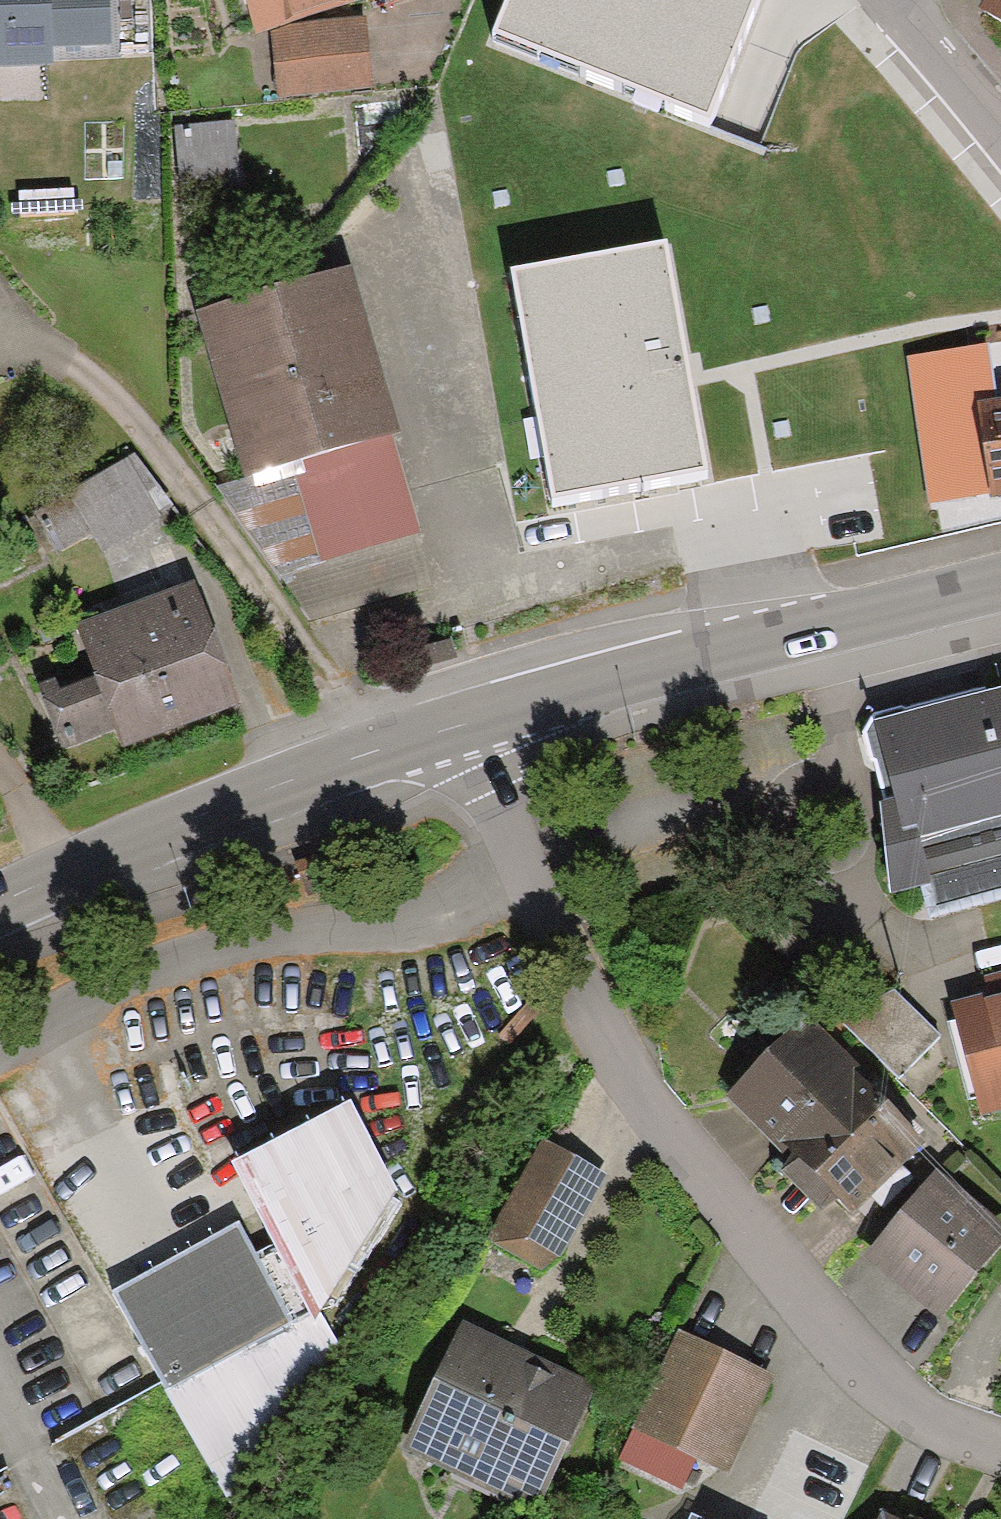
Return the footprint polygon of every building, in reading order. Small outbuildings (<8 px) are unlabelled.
[(48,61),(46,0),(0,0),(0,63),(48,61)] [(494,42),(707,124),(755,0),(510,0),(494,42)] [(1000,9),(1000,0),(989,0),(1000,9)] [(351,10),(277,15),(282,82),(356,77),(351,10)] [(229,160),(226,112),(176,115),(179,163),(229,160)] [(664,250),(516,279),(559,502),(708,474),(664,250)] [(337,264),(201,301),(214,348),(231,343),(263,459),(291,451),(373,429),(382,426),(337,264)] [(977,400),(995,397),(986,343),(906,356),(929,504),(991,493),(977,400)] [(977,400),(991,493),(991,496),(1000,495),(1000,397),(995,397),(977,400)] [(291,451),(317,546),(399,524),(373,429),(291,451)] [(130,442),(29,504),(50,537),(86,515),(98,535),(147,505),(140,495),(156,485),(130,442)] [(317,546),(291,451),(263,459),(216,480),(271,560),(317,546)] [(95,668),(42,686),(57,728),(112,709),(118,727),(223,690),(183,580),(77,618),(95,668)] [(875,716),(919,902),(1000,882),(1000,686),(875,716)] [(931,1021),(889,974),(827,1001),(890,1065),(931,1021)] [(951,1000),(974,1093),(1000,1086),(1000,988),(951,1000)] [(915,1124),(804,1014),(733,1085),(844,1195),(915,1124)] [(249,1251),(284,1311),(314,1307),(387,1190),(349,1100),(233,1163),(270,1238),(249,1251)] [(608,1168),(538,1128),(481,1228),(551,1267),(608,1168)] [(998,1231),(932,1167),(867,1235),(933,1298),(998,1231)] [(284,1311),(249,1251),(135,1317),(166,1379),(284,1311)] [(284,1311),(166,1379),(223,1489),(257,1431),(314,1307),(284,1311)] [(580,1381),(459,1321),(404,1432),(446,1452),(455,1434),(522,1467),(542,1427),(555,1433),(580,1381)] [(757,1367),(665,1326),(627,1408),(719,1450),(757,1367)] [(882,1510),(878,1518),(896,1518),(882,1510)]
